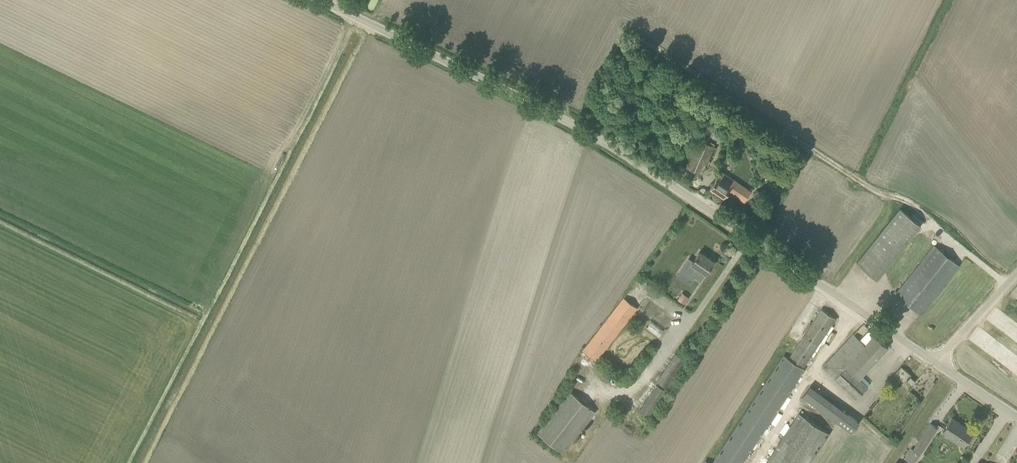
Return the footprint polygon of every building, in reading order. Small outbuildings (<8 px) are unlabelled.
[(711,134),(714,128),(706,124),(703,130),(711,134)] [(702,133),(692,157),(687,168),(702,174),(714,146),(707,143),(709,136),(702,133)] [(738,196),(745,187),(745,186),(726,174),(721,171),(710,187),(724,197),(729,190),(738,196)] [(895,208),(853,263),(875,279),(917,224),(895,208)] [(922,314),(957,263),(930,244),(895,295),(922,314)] [(706,273),(714,261),(700,251),(694,261),(689,258),(683,268),(695,275),(694,276),(701,280),(706,273)] [(623,297),(582,350),(596,361),(637,308),(623,297)] [(830,313),(819,306),(790,358),(779,351),(716,462),(746,462),(830,313)] [(652,320),(646,327),(658,337),(664,329),(652,320)] [(888,346),(875,334),(865,344),(854,333),(823,367),(857,399),(868,386),(859,378),(888,346)] [(671,389),(686,358),(673,351),(658,382),(671,389)] [(916,381),(911,376),(907,380),(912,384),(916,381)] [(640,411),(653,418),(668,389),(655,382),(640,411)] [(596,412),(569,391),(537,432),(563,453),(596,412)] [(859,422),(843,409),(835,420),(852,432),(859,422)] [(763,462),(806,462),(826,428),(794,410),(763,462)] [(964,445),(973,431),(952,417),(943,431),(964,445)] [(938,428),(937,427),(931,423),(913,449),(920,454),(938,428)]
